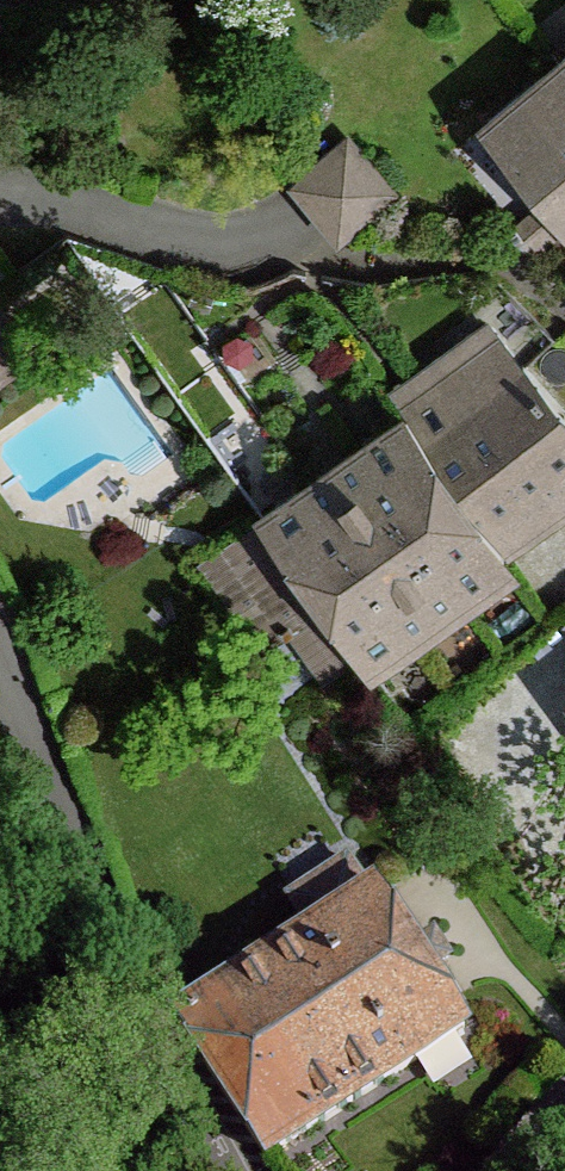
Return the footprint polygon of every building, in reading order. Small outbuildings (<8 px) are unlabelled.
[(490,122),(556,201),(564,211),(564,63),(563,60),(490,122)] [(394,187),(347,129),(289,177),(337,235),(345,228),(394,187)] [(0,307),(0,381),(34,355),(0,307)] [(428,441),(503,553),(564,510),(564,498),(564,496),(564,495),(564,409),(527,366),(501,335),(425,388),(450,425),(428,441)] [(425,388),(401,405),(408,415),(428,441),(450,425),(425,388)] [(503,553),(428,441),(408,415),(356,452),(455,591),(503,553)] [(455,591),(356,452),(313,482),(411,622),(455,591)] [(411,622),(313,482),(262,518),(325,609),(359,657),(411,622)] [(325,609),(262,518),(199,561),(259,652),(294,628),(325,609)] [(359,657),(325,609),(294,628),(326,677),(359,657)] [(289,897),(313,932),(371,895),(348,860),(289,897)] [(313,932),(402,1070),(464,1029),(376,891),(371,895),(313,932)] [(402,1070),(313,932),(180,1020),(268,1157),(402,1070)]
